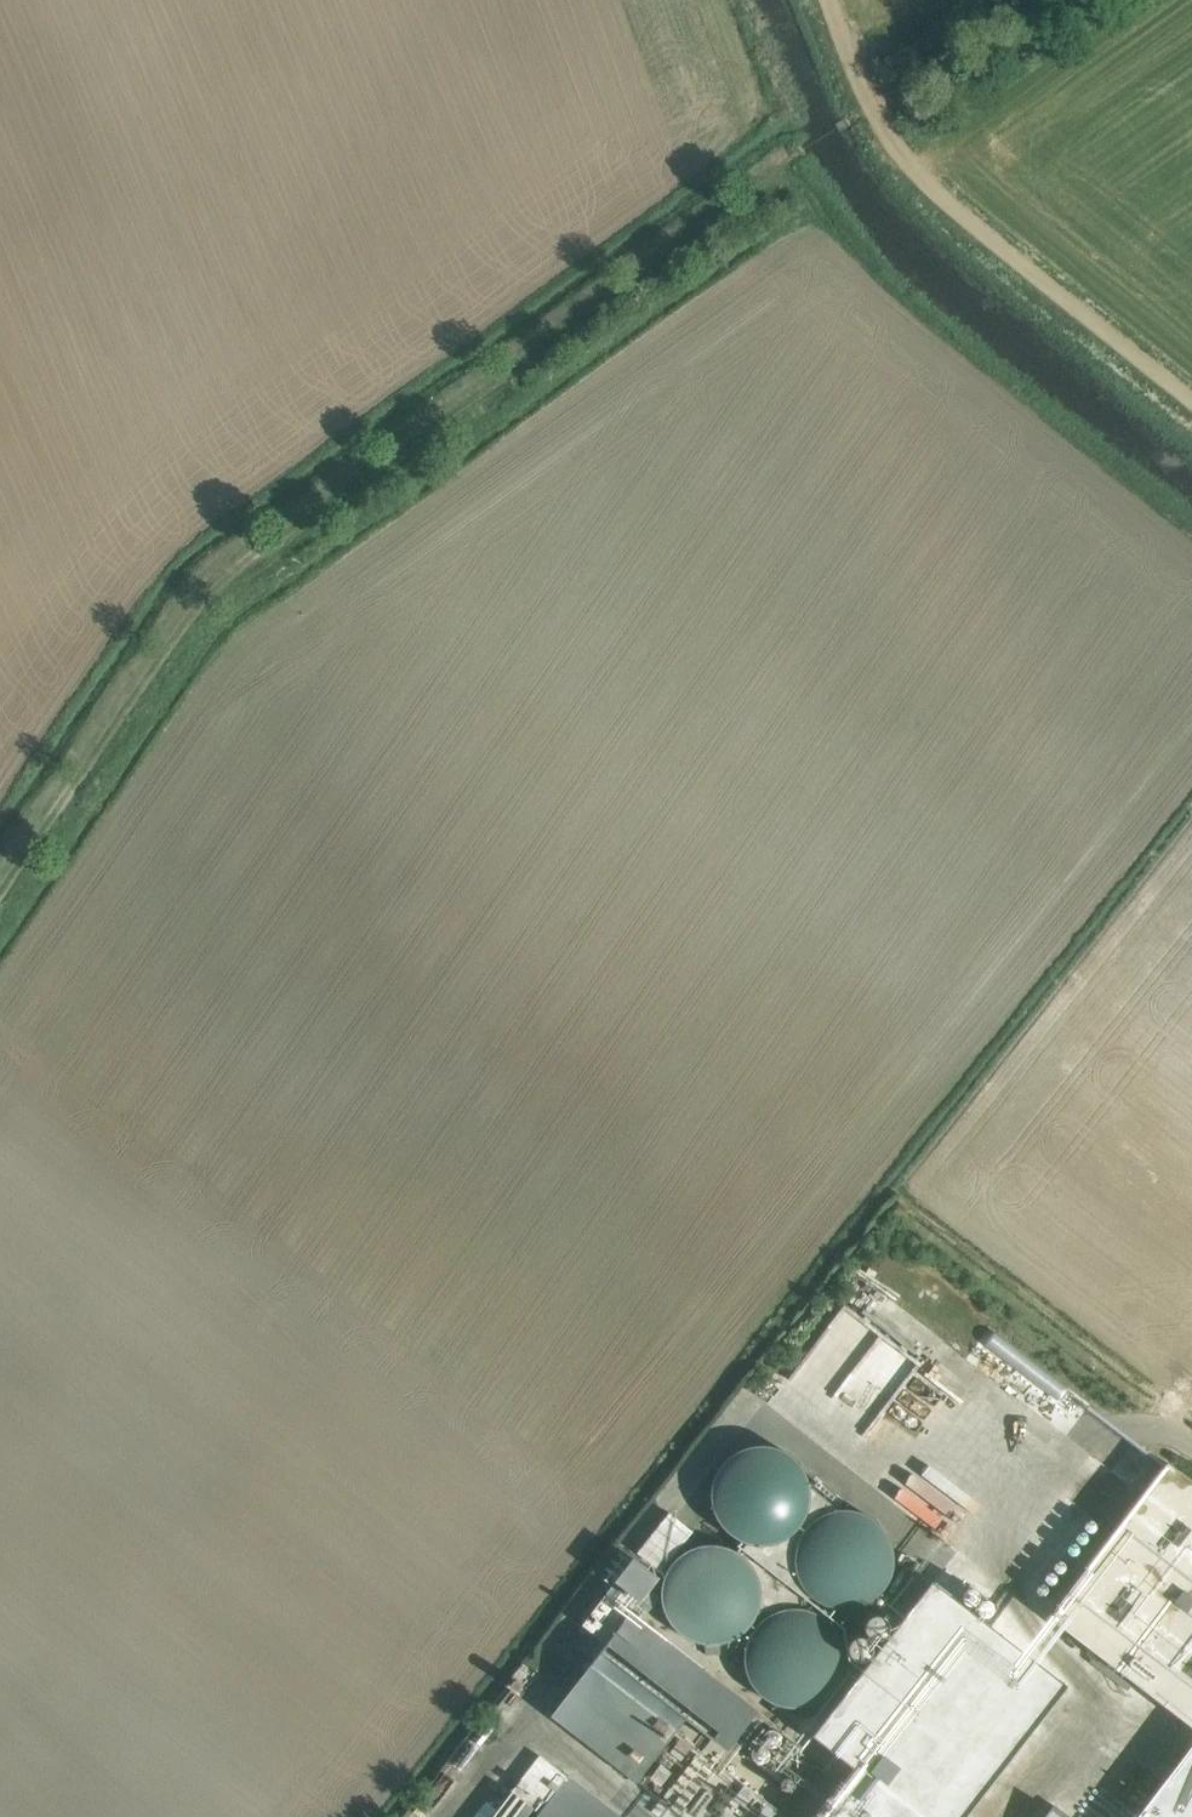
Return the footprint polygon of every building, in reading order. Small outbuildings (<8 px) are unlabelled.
[(713,1486),(712,1495),(713,1505),(716,1514),(720,1522),(725,1529),(732,1535),(740,1540),(748,1543),(757,1545),(766,1545),(776,1543),(784,1540),(792,1535),(799,1529),(804,1522),(808,1513),(811,1505),(812,1496),(811,1486),(808,1478),(804,1469),(799,1462),(792,1456),(784,1451),(775,1448),(766,1446),(757,1446),(748,1448),(740,1451),(732,1456),(725,1462),(720,1469),(716,1478),(713,1486)] [(1045,1618),(1191,1731),(1191,1483),(1164,1462),(1045,1618)] [(797,1550),(796,1559),(797,1568),(800,1577),(804,1585),(809,1593),(816,1599),(824,1604),(832,1607),(841,1609),(850,1609),(859,1607),(868,1604),(875,1599),(882,1593),(888,1585),(892,1577),(894,1568),(895,1559),(894,1550),(892,1541),(888,1533),(882,1526),(875,1520),(868,1515),(859,1512),(850,1510),(841,1510),(832,1512),(824,1515),(816,1520),(809,1526),(804,1533),(800,1541),(797,1550)] [(664,1582),(662,1595),(664,1606),(668,1618),(675,1627),(683,1635),(694,1641),(705,1644),(706,1656),(721,1655),(720,1643),(733,1639),(744,1632),(753,1622),(759,1610),(761,1596),(760,1583),(755,1570),(747,1560),(736,1552),(724,1547),(712,1545),(699,1547),(687,1552),(677,1560),(669,1570),(664,1582)] [(764,1716),(631,1613),(657,1578),(633,1560),(580,1629),(604,1648),(600,1653),(611,1662),(623,1647),(745,1741),(764,1716)] [(926,1682),(945,1696),(983,1648),(975,1642),(975,1632),(973,1622),(969,1613),(963,1605),(952,1598),(940,1593),(927,1593),(914,1596),(903,1602),(894,1612),(889,1624),(887,1637),(889,1650),(894,1661),(903,1671),(914,1678),(926,1681),(926,1682)] [(800,1708),(803,1719),(819,1714),(816,1703),(827,1696),(836,1686),(842,1673),(844,1660),(843,1647),(838,1634),(830,1623),(820,1615),(808,1610),(795,1609),(782,1610),(770,1615),(760,1623),(752,1633),(747,1645),(745,1658),(747,1672),(753,1684),(762,1695),(773,1703),(786,1707),(800,1708)] [(983,1648),(945,1696),(965,1710),(970,1721),(979,1730),(989,1737),(1001,1740),(1014,1740),(1026,1736),(1036,1730),(1044,1720),(1050,1709),(1052,1697),(1051,1685),(1046,1673),(1039,1663),(1029,1656),(1016,1651),(1004,1650),(991,1653),(983,1648)] [(906,1705),(902,1699),(898,1693),(892,1689),(884,1684),(874,1682),(863,1682),(853,1683),(842,1690),(834,1698),(829,1708),(826,1717),(826,1727),(830,1743),(832,1747),(837,1755),(842,1758),(846,1761),(858,1765),(863,1765),(871,1766),(875,1765),(882,1764),(890,1760),(895,1757),(898,1754),(901,1750),(904,1744),(907,1739),(908,1735),(909,1729),(910,1721),(909,1718),(908,1711),(906,1705)] [(637,1783),(682,1816),(777,1816),(673,1736),(637,1783)] [(978,1761),(975,1755),(970,1749),(962,1743),(952,1740),(941,1738),(931,1740),(922,1743),(913,1749),(907,1757),(902,1767),(900,1776),(900,1786),(903,1794),(908,1805),(917,1814),(923,1816),(962,1816),(965,1815),(973,1808),(977,1803),(981,1794),(983,1786),(983,1777),(982,1770),(978,1761)] [(541,1754),(511,1791),(540,1813),(568,1776),(541,1754)] [(568,1776),(540,1813),(536,1816),(620,1816),(568,1776)] [(847,1780),(819,1816),(894,1816),(847,1780)] [(1040,1783),(1015,1816),(1086,1816),(1040,1783)]
